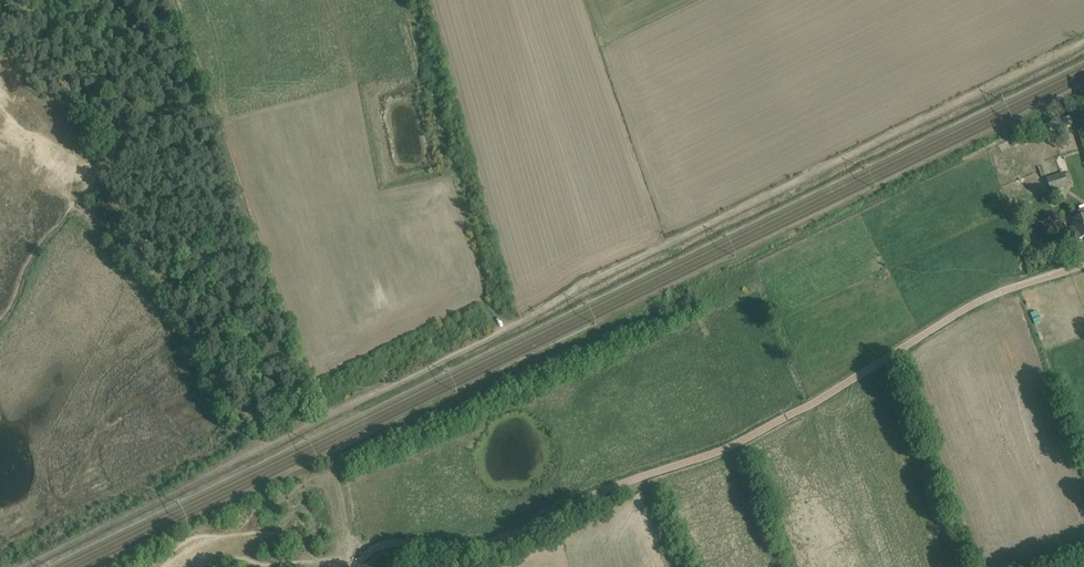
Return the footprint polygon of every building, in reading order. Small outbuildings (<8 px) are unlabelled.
[(1063,127),(1074,123),(1071,115),(1060,119),(1063,127)] [(1029,132),(1017,138),(1019,143),(1031,137),(1029,132)] [(1064,173),(1047,179),(1052,193),(1069,187),(1064,173)] [(1073,220),(1076,229),(1079,239),(1083,238),(1083,209),(1081,210),(1083,217),(1073,220)]
